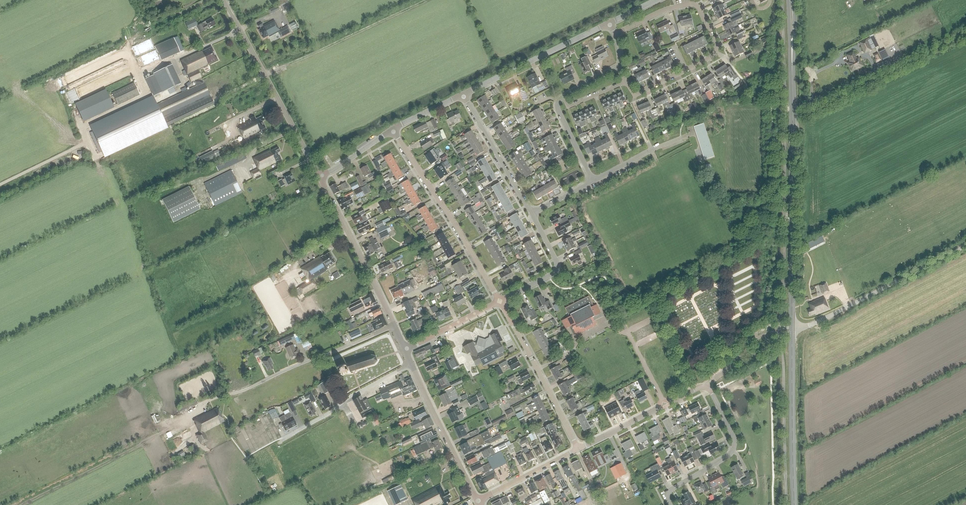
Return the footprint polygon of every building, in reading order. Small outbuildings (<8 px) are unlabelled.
[(716,14),(725,10),(722,4),(713,9),(716,14)] [(727,15),(725,10),(716,14),(718,19),(727,15)] [(726,31),(734,27),(738,25),(736,22),(735,22),(734,20),(742,16),(740,13),(729,19),(731,22),(724,26),(726,31)] [(684,25),(692,23),(690,15),(680,18),(681,23),(677,24),(679,31),(685,29),(684,25)] [(202,23),(199,25),(202,32),(206,30),(205,29),(208,27),(209,28),(212,27),(212,26),(215,24),(212,18),(208,21),(208,20),(205,22),(202,23)] [(197,25),(194,19),(185,23),(188,30),(197,25)] [(269,37),(278,32),(281,37),(291,32),(287,26),(279,30),(274,20),(263,26),(261,23),(257,25),(259,27),(260,27),(261,29),(258,30),(263,39),(268,36),(269,37)] [(292,29),(293,31),(298,28),(295,21),(289,24),(292,29)] [(661,24),(657,26),(660,33),(669,29),(671,33),(676,31),(673,25),(670,26),(667,21),(661,24)] [(738,25),(734,27),(726,31),(728,36),(739,31),(739,29),(739,28),(738,25)] [(645,30),(636,34),(639,41),(641,44),(647,42),(653,38),(650,32),(646,34),(645,30)] [(704,36),(698,39),(704,50),(706,50),(705,46),(708,44),(704,36)] [(177,37),(158,45),(163,59),(183,52),(177,37)] [(871,50),(875,48),(870,37),(859,43),(865,53),(871,50)] [(704,50),(698,39),(693,42),(697,50),(700,48),(702,52),(704,50)] [(694,51),(697,50),(693,42),(688,44),(694,56),(696,55),(694,51)] [(730,46),(732,51),(742,47),(739,42),(730,46)] [(692,57),(694,56),(688,44),(683,47),(687,55),(690,53),(692,57)] [(742,47),(732,51),(735,56),(744,52),(742,47)] [(213,51),(213,50),(212,49),(211,48),(207,51),(206,50),(203,52),(202,51),(181,61),(191,83),(195,81),(201,78),(198,70),(208,66),(207,65),(212,62),(212,61),(216,59),(216,58),(216,56),(215,56),(213,52),(213,51)] [(600,60),(608,56),(604,49),(596,53),(597,55),(592,57),(595,63),(600,60)] [(885,60),(892,57),(888,49),(882,51),(885,60)] [(848,63),(852,71),(862,66),(859,58),(856,59),(853,52),(847,55),(850,62),(848,63)] [(137,57),(140,66),(150,63),(150,62),(155,61),(153,53),(137,57)] [(660,72),(656,65),(652,55),(649,56),(652,62),(654,66),(651,67),(655,75),(660,72)] [(591,64),(587,56),(581,59),(583,63),(580,65),(584,74),(591,71),(588,66),(591,64)] [(664,61),(662,56),(660,58),(666,69),(671,67),(670,64),(673,63),(670,56),(667,58),(667,59),(664,61)] [(666,69),(660,58),(657,59),(659,63),(656,65),(660,72),(666,69)] [(729,75),(731,78),(736,75),(730,66),(727,68),(725,64),(720,67),(725,76),(726,77),(729,75)] [(176,65),(156,72),(163,92),(183,85),(176,65)] [(572,74),(575,73),(572,65),(565,68),(567,72),(560,76),(562,81),(562,82),(562,83),(563,83),(564,84),(574,79),(572,74)] [(644,80),(649,78),(646,70),(643,72),(640,67),(638,69),(644,80)] [(722,77),(725,76),(720,67),(715,70),(722,82),(724,81),(722,77)] [(638,83),(644,80),(638,69),(635,70),(638,74),(635,76),(638,83)] [(711,73),(706,76),(710,83),(712,86),(714,84),(716,86),(718,85),(711,73)] [(539,91),(548,87),(545,81),(540,84),(535,75),(528,78),(532,87),(533,87),(535,93),(539,91)] [(706,76),(701,80),(708,91),(710,90),(707,85),(710,83),(706,76)] [(157,105),(160,112),(167,126),(214,104),(204,83),(203,83),(201,78),(195,81),(197,86),(157,105)] [(696,82),(691,84),(695,92),(698,90),(700,95),(702,94),(696,82)] [(134,83),(112,93),(118,105),(140,95),(134,83)] [(523,101),(528,99),(522,86),(518,87),(516,84),(506,89),(510,97),(519,93),(523,101)] [(692,93),(695,92),(691,84),(686,87),(687,90),(685,91),(690,100),(694,98),(692,93)] [(110,89),(78,102),(86,121),(117,108),(110,89)] [(681,89),(676,92),(680,99),(683,98),(685,103),(690,100),(685,91),(683,92),(681,89)] [(709,100),(714,98),(710,91),(706,93),(709,100)] [(625,107),(623,102),(626,101),(622,92),(617,94),(623,108),(625,107)] [(677,101),(680,99),(676,92),(671,94),(675,103),(673,104),(676,111),(680,109),(679,106),(677,101)] [(709,100),(706,93),(701,96),(704,103),(709,100)] [(617,94),(612,96),(615,105),(618,104),(620,109),(623,108),(617,94)] [(664,94),(659,97),(663,104),(664,107),(667,105),(668,108),(669,107),(672,113),(676,111),(673,104),(670,105),(664,94)] [(477,101),(481,106),(489,102),(485,96),(477,101)] [(614,111),(612,107),(615,105),(612,96),(606,99),(612,112),(614,111)] [(167,127),(167,126),(160,112),(157,105),(153,97),(90,127),(104,156),(167,127)] [(659,97),(654,99),(658,108),(655,109),(658,115),(661,114),(660,112),(662,110),(660,106),(663,104),(659,97)] [(610,113),(612,112),(606,99),(601,101),(605,110),(608,109),(610,113)] [(648,101),(643,103),(646,111),(649,110),(651,115),(654,114),(655,117),(658,115),(655,109),(652,110),(648,101)] [(485,112),(492,107),(489,102),(481,106),(485,112)] [(645,118),(643,113),(646,111),(643,103),(638,106),(643,118),(645,118)] [(594,106),(589,108),(595,122),(597,121),(595,116),(598,115),(594,106)] [(496,113),(492,107),(485,112),(489,118),(496,113)] [(533,112),(528,114),(529,117),(534,114),(535,117),(544,113),(543,111),(541,111),(540,108),(533,112)] [(589,108),(584,111),(587,119),(590,118),(592,123),(595,122),(589,108)] [(447,115),(449,119),(446,121),(449,127),(455,125),(454,121),(461,117),(458,111),(452,114),(452,113),(447,115)] [(584,121),(587,119),(584,111),(578,113),(584,126),(586,125),(584,121)] [(489,118),(492,123),(500,118),(496,113),(489,118)] [(519,123),(525,120),(522,113),(515,116),(519,123)] [(532,123),(533,125),(545,119),(544,116),(545,115),(544,113),(535,117),(537,120),(532,123)] [(581,127),(584,126),(578,113),(573,115),(576,124),(580,123),(581,127)] [(237,127),(244,140),(262,131),(261,130),(266,128),(262,121),(264,120),(262,116),(256,119),(255,117),(250,120),(251,120),(237,127)] [(539,124),(540,128),(549,123),(548,121),(546,122),(545,119),(533,125),(534,127),(539,124)] [(417,133),(422,130),(423,132),(429,129),(425,122),(414,127),(417,133)] [(505,129),(501,123),(493,128),(497,134),(505,129)] [(550,129),(548,126),(550,125),(549,123),(540,128),(542,131),(537,133),(538,135),(539,135),(540,137),(544,135),(543,133),(547,131),(550,129)] [(633,129),(631,130),(635,139),(637,139),(637,137),(640,136),(634,124),(631,125),(633,129)] [(714,156),(703,124),(694,126),(705,159),(714,156)] [(626,127),(624,128),(630,140),(633,139),(633,140),(635,139),(631,130),(628,132),(626,127)] [(505,130),(505,129),(497,134),(501,140),(509,135),(507,132),(509,131),(508,128),(505,130)] [(627,142),(630,140),(624,128),(621,130),(624,134),(621,135),(625,144),(627,143),(627,142)] [(99,153),(102,151),(92,131),(90,132),(99,153)] [(466,137),(468,140),(475,136),(471,131),(465,135),(461,137),(462,140),(466,137)] [(620,145),(623,144),(623,145),(625,144),(621,135),(618,136),(616,132),(614,133),(620,145)] [(610,148),(609,147),(612,145),(607,133),(604,134),(606,139),(604,140),(608,149),(610,148)] [(237,144),(243,141),(241,135),(235,138),(237,144)] [(501,140),(505,145),(512,140),(509,135),(501,140)] [(546,141),(547,144),(556,139),(555,137),(554,138),(552,135),(540,141),(541,143),(546,141)] [(468,140),(464,143),(465,145),(469,142),(471,145),(478,141),(475,136),(468,140)] [(599,137),(597,138),(603,150),(605,149),(606,150),(608,149),(604,140),(601,141),(599,137)] [(429,139),(421,144),(424,149),(435,143),(431,138),(429,140),(429,139)] [(603,150),(597,138),(594,139),(597,144),(594,145),(598,154),(600,153),(600,152),(603,150)] [(544,148),(545,151),(557,145),(556,142),(557,141),(556,139),(547,144),(548,146),(544,148)] [(508,151),(516,146),(512,140),(505,145),(508,151)] [(481,146),(478,141),(471,145),(467,148),(468,150),(472,148),(474,151),(481,146)] [(528,142),(524,144),(528,151),(532,149),(528,142)] [(594,145),(591,146),(589,142),(587,143),(588,145),(584,146),(588,154),(591,153),(593,155),(596,154),(596,155),(598,154),(594,145)] [(550,151),(552,153),(561,149),(560,147),(558,148),(557,145),(545,151),(546,153),(550,151)] [(484,152),(481,146),(474,151),(470,153),(471,155),(475,153),(477,156),(484,152)] [(270,150),(253,158),(258,169),(251,173),(253,179),(261,175),(260,172),(261,171),(260,170),(281,159),(278,153),(280,152),(278,147),(271,151),(270,150)] [(521,151),(520,149),(510,156),(514,162),(521,157),(519,153),(521,151)] [(564,155),(561,149),(552,153),(553,156),(549,158),(550,161),(558,156),(559,158),(564,155)] [(431,165),(437,161),(435,158),(439,155),(436,150),(432,153),(431,152),(425,156),(431,165)] [(203,163),(218,158),(215,151),(201,156),(203,163)] [(386,161),(384,162),(386,164),(388,163),(394,159),(391,154),(388,156),(386,153),(382,156),(384,158),(385,158),(386,161)] [(517,167),(525,162),(521,157),(514,162),(517,167)] [(477,166),(479,169),(488,163),(485,158),(478,162),(479,165),(477,166)] [(388,163),(388,164),(391,169),(397,165),(394,159),(388,163)] [(441,165),(435,169),(441,179),(448,174),(445,170),(451,166),(447,160),(441,165)] [(464,167),(461,162),(455,166),(458,171),(464,167)] [(529,168),(525,162),(517,167),(521,173),(529,168)] [(482,170),(483,173),(491,168),(488,163),(479,169),(480,171),(482,170)] [(369,179),(376,175),(374,172),(371,174),(367,165),(361,169),(365,177),(368,175),(369,179)] [(397,165),(391,169),(393,172),(391,173),(392,175),(394,174),(400,170),(397,165)] [(486,178),(494,174),(491,168),(483,173),(486,178)] [(525,179),(532,173),(529,168),(521,173),(525,179)] [(550,168),(542,172),(543,174),(547,172),(550,176),(553,174),(550,168)] [(215,206),(242,193),(231,170),(204,184),(215,206)] [(394,174),(396,177),(394,178),(395,181),(403,176),(400,170),(394,174)] [(291,173),(284,177),(285,179),(282,180),(282,179),(278,181),(281,187),(285,185),(284,183),(287,181),(288,185),(295,181),(294,180),(294,179),(294,178),(293,178),(291,173)] [(496,179),(494,174),(486,178),(485,179),(486,181),(488,180),(489,183),(496,179)] [(361,187),(366,184),(365,182),(363,183),(360,175),(356,177),(361,187)] [(552,177),(550,178),(552,182),(549,184),(553,191),(558,187),(554,180),(554,181),(552,177)] [(457,184),(453,178),(446,183),(451,189),(457,184)] [(408,180),(398,186),(400,189),(401,188),(403,191),(405,189),(411,186),(408,180)] [(544,181),(547,185),(544,187),(548,194),(553,191),(549,184),(547,180),(544,181)] [(350,185),(353,190),(359,187),(357,182),(350,185)] [(341,186),(338,187),(336,184),(330,187),(334,195),(343,190),(347,188),(344,183),(341,185),(341,186)] [(493,185),(488,187),(491,191),(493,190),(495,193),(502,189),(499,183),(494,186),(493,185)] [(541,183),(539,184),(542,188),(539,190),(542,197),(548,194),(544,187),(541,183)] [(459,187),(457,184),(451,189),(454,195),(461,190),(463,188),(461,186),(459,187)] [(366,195),(365,195),(371,192),(367,185),(362,188),(354,192),(358,199),(366,195)] [(403,191),(404,193),(407,192),(408,195),(414,191),(411,186),(405,189),(403,191)] [(537,200),(542,197),(539,190),(536,186),(534,187),(536,191),(533,193),(537,200)] [(173,223),(200,209),(189,187),(162,200),(173,223)] [(492,194),(495,199),(505,194),(502,189),(495,193),(492,194)] [(465,196),(461,190),(454,195),(458,200),(465,196)] [(409,195),(407,196),(408,198),(410,197),(411,200),(418,197),(414,191),(408,195),(409,195)] [(471,198),(472,200),(474,202),(478,199),(481,197),(479,193),(476,195),(477,197),(474,198),(473,196),(471,198)] [(499,200),(501,203),(508,199),(505,194),(495,199),(497,202),(499,200)] [(347,206),(353,203),(350,196),(343,199),(338,202),(342,210),(347,207),(347,206)] [(458,200),(462,206),(471,201),(469,198),(467,199),(465,196),(458,200)] [(412,202),(414,206),(421,202),(418,197),(411,200),(409,201),(410,204),(412,202)] [(502,209),(504,208),(511,204),(508,199),(501,203),(502,205),(499,207),(501,209),(502,209)] [(392,208),(388,201),(379,205),(383,212),(392,208)] [(511,204),(504,208),(502,209),(503,211),(505,210),(507,213),(509,212),(513,209),(514,209),(511,204)] [(429,212),(426,206),(419,210),(423,215),(429,212)] [(475,213),(472,206),(465,211),(469,217),(475,213)] [(400,218),(407,214),(405,210),(401,213),(398,208),(395,210),(400,218)] [(360,214),(356,216),(352,218),(355,224),(359,222),(360,224),(368,220),(366,216),(363,209),(359,211),(360,214)] [(426,221),(432,217),(429,212),(423,215),(423,216),(420,217),(422,219),(424,218),(426,221)] [(469,217),(472,223),(479,219),(475,213),(469,217)] [(509,218),(512,223),(519,219),(516,214),(509,218)] [(559,222),(561,225),(568,221),(566,217),(561,219),(559,215),(550,219),(553,225),(559,222)] [(435,223),(432,217),(426,221),(429,226),(435,223)] [(483,225),(479,219),(472,223),(476,229),(483,225)] [(515,228),(522,224),(519,219),(512,223),(510,224),(511,227),(514,225),(515,228)] [(571,226),(568,221),(561,225),(559,226),(560,228),(556,231),(559,236),(567,232),(569,231),(567,227),(571,226)] [(362,226),(357,228),(358,230),(358,231),(359,232),(360,233),(363,232),(364,232),(367,230),(371,228),(370,225),(368,222),(361,225),(362,226)] [(428,230),(430,229),(432,232),(438,228),(435,223),(429,226),(427,228),(428,230)] [(525,229),(522,224),(515,228),(518,233),(525,229)] [(376,230),(381,239),(390,235),(389,232),(392,231),(389,225),(385,226),(385,225),(376,230)] [(476,229),(480,235),(487,231),(483,225),(476,229)] [(528,234),(525,229),(518,233),(516,234),(517,237),(519,236),(521,238),(528,234)] [(436,237),(439,242),(446,238),(443,232),(436,237)] [(563,241),(565,246),(573,242),(577,240),(575,238),(572,240),(571,237),(563,241)] [(446,238),(439,242),(442,248),(449,244),(446,238)] [(488,248),(495,244),(496,243),(495,241),(494,241),(492,238),(484,242),(488,248)] [(524,244),(527,250),(534,246),(531,240),(524,244)] [(576,247),(573,242),(565,246),(568,251),(576,247)] [(376,252),(376,251),(381,248),(378,243),(373,245),(372,244),(369,245),(364,248),(368,256),(374,253),(376,252)] [(443,250),(445,253),(453,249),(449,244),(442,248),(440,249),(442,251),(443,250)] [(498,250),(500,249),(498,247),(497,247),(495,244),(488,248),(491,254),(498,250)] [(527,250),(530,255),(537,252),(534,246),(527,250)] [(445,253),(442,255),(444,257),(447,256),(448,259),(456,255),(453,249),(445,253)] [(576,256),(570,259),(573,265),(578,262),(579,264),(580,265),(582,264),(582,263),(581,261),(581,260),(578,255),(582,253),(580,249),(574,253),(576,256)] [(491,254),(495,260),(502,256),(503,255),(501,252),(500,253),(498,250),(491,254)] [(540,257),(537,252),(530,255),(532,261),(540,257)] [(335,263),(329,253),(324,256),(324,255),(321,257),(320,256),(301,268),(309,281),(296,290),(299,296),(316,285),(313,279),(326,271),(326,270),(328,269),(327,268),(335,263)] [(504,259),(502,256),(495,260),(498,266),(505,262),(505,261),(506,261),(505,258),(504,259)] [(535,267),(543,263),(540,257),(532,261),(531,262),(532,264),(534,263),(535,267)] [(394,263),(397,269),(402,266),(399,261),(394,263)] [(390,262),(379,267),(382,273),(393,267),(390,262)] [(442,271),(446,269),(449,267),(451,270),(454,269),(456,272),(464,268),(460,262),(453,266),(451,262),(444,265),(440,268),(442,271)] [(524,271),(519,264),(514,267),(516,270),(518,269),(520,272),(524,271)] [(417,285),(424,282),(417,268),(410,271),(417,285)] [(467,274),(464,268),(456,272),(458,276),(455,277),(457,281),(450,285),(452,288),(462,282),(460,278),(467,274)] [(509,268),(504,270),(505,273),(500,276),(503,282),(514,276),(509,268)] [(394,298),(399,296),(400,297),(404,295),(415,290),(410,279),(397,286),(398,287),(396,288),(396,287),(394,288),(394,289),(390,290),(394,298)] [(829,291),(826,283),(820,285),(823,294),(829,291)] [(458,295),(460,297),(454,300),(458,306),(466,302),(461,293),(464,292),(460,285),(454,288),(458,295)] [(475,286),(470,289),(471,291),(469,293),(472,299),(472,298),(477,296),(477,297),(484,293),(483,293),(481,294),(477,288),(476,288),(475,286)] [(362,299),(366,307),(376,302),(372,294),(362,299)] [(544,301),(541,295),(535,298),(539,308),(545,304),(548,310),(553,307),(549,301),(546,302),(545,300),(544,301)] [(574,335),(577,334),(580,333),(579,333),(585,330),(592,327),(592,326),(596,324),(594,321),(603,316),(597,305),(594,306),(589,296),(565,308),(570,317),(562,321),(566,329),(570,327),(574,335)] [(407,311),(406,311),(408,317),(416,314),(413,309),(416,308),(413,303),(419,300),(417,297),(404,303),(404,304),(407,311)] [(816,314),(829,309),(824,297),(813,302),(809,303),(811,309),(808,311),(810,315),(816,313),(816,314)] [(351,312),(363,306),(361,300),(348,306),(351,312)] [(442,311),(445,318),(451,316),(448,307),(450,306),(448,301),(443,303),(445,308),(444,308),(442,309),(442,310),(442,311)] [(531,320),(538,317),(534,309),(531,311),(528,305),(521,309),(526,319),(530,317),(531,320)] [(439,313),(436,306),(431,308),(433,314),(436,313),(440,321),(445,318),(442,311),(439,313)] [(380,309),(372,312),(368,314),(371,318),(374,317),(375,317),(382,314),(380,309)] [(375,331),(387,325),(383,316),(375,320),(377,322),(372,324),(375,331)] [(421,329),(419,326),(423,324),(427,323),(424,318),(421,319),(420,320),(420,321),(417,322),(416,319),(410,322),(413,327),(412,328),(414,333),(421,329)] [(346,322),(351,330),(354,328),(350,320),(346,322)] [(544,334),(545,334),(544,331),(543,332),(541,328),(533,332),(536,338),(544,334)] [(362,335),(359,329),(349,334),(352,340),(362,335)] [(295,339),(297,342),(302,340),(298,332),(293,334),(295,339)] [(473,342),(464,347),(467,354),(470,353),(472,356),(471,356),(476,366),(482,363),(484,366),(504,356),(502,352),(505,351),(500,342),(502,341),(498,332),(491,336),(490,335),(489,339),(487,340),(479,338),(477,343),(473,342)] [(281,346),(295,339),(293,334),(279,341),(281,346)] [(536,338),(539,344),(547,340),(548,340),(547,337),(546,338),(544,334),(536,338)] [(833,340),(837,350),(845,346),(841,337),(833,340)] [(304,343),(307,350),(315,347),(312,340),(304,343)] [(551,346),(550,343),(549,344),(547,340),(539,344),(542,350),(550,346),(551,346)] [(300,353),(298,349),(296,350),(293,345),(286,348),(288,354),(290,353),(292,359),(297,356),(296,354),(300,353)] [(431,345),(424,348),(414,352),(417,358),(426,353),(426,351),(432,348),(431,345)] [(552,350),(550,346),(542,350),(546,356),(553,352),(554,352),(553,349),(552,350)] [(459,365),(453,354),(450,356),(452,360),(448,362),(450,365),(452,369),(459,365)] [(376,357),(371,356),(347,363),(348,367),(346,368),(346,369),(349,369),(350,372),(374,365),(378,361),(376,357)] [(437,367),(437,366),(435,363),(439,361),(436,356),(432,358),(433,361),(425,365),(428,371),(432,369),(433,371),(438,369),(437,367)] [(273,368),(272,365),(273,364),(270,358),(262,362),(264,366),(265,365),(268,371),(273,368)] [(511,368),(512,370),(520,365),(516,359),(508,363),(507,361),(499,365),(501,368),(506,365),(509,370),(511,368)] [(343,375),(343,373),(346,372),(346,374),(348,373),(347,371),(349,371),(348,370),(347,370),(346,369),(346,368),(346,367),(347,366),(347,365),(345,366),(345,364),(343,365),(344,366),(341,367),(340,366),(339,366),(339,368),(338,368),(338,369),(339,369),(341,372),(339,373),(340,374),(341,373),(342,375),(343,375)] [(551,370),(553,375),(559,372),(558,370),(562,368),(560,365),(556,367),(551,370)] [(568,367),(569,370),(570,372),(571,374),(576,372),(572,365),(568,367)] [(503,373),(499,366),(493,369),(497,377),(503,373)] [(531,378),(528,372),(520,376),(517,378),(520,385),(521,385),(523,384),(524,382),(523,381),(531,378)] [(560,374),(559,372),(553,375),(556,380),(562,377),(563,376),(561,373),(560,374)] [(573,375),(576,381),(582,378),(579,372),(573,375)] [(448,383),(447,382),(444,376),(434,380),(439,391),(449,386),(448,385),(449,384),(448,383)] [(402,381),(401,381),(387,387),(380,390),(382,395),(381,395),(382,399),(385,400),(391,397),(391,399),(395,397),(396,397),(403,394),(403,396),(417,390),(411,377),(402,381)] [(643,392),(648,389),(643,378),(638,381),(643,392)] [(463,382),(461,379),(450,384),(452,388),(463,382)] [(561,391),(567,387),(571,385),(568,380),(564,382),(559,386),(561,391)] [(325,394),(332,390),(327,381),(321,384),(325,394)] [(521,388),(512,392),(514,397),(525,391),(527,395),(536,390),(533,385),(524,389),(525,389),(522,390),(521,388)] [(570,392),(571,392),(569,389),(568,389),(567,387),(561,391),(564,396),(570,392)] [(454,391),(452,388),(445,390),(447,393),(440,396),(445,407),(452,403),(449,397),(452,396),(451,393),(454,391)] [(641,403),(643,401),(647,398),(644,393),(642,394),(639,390),(634,393),(637,397),(640,402),(641,402),(641,403)] [(316,400),(311,392),(304,395),(306,399),(309,398),(312,402),(316,400)] [(510,399),(514,397),(512,392),(505,396),(508,401),(511,400),(510,399)] [(331,407),(329,404),(330,404),(326,395),(319,399),(322,406),(323,406),(325,409),(331,407)] [(360,413),(363,418),(374,412),(367,399),(364,401),(362,396),(353,401),(360,413)] [(467,401),(470,406),(479,401),(476,396),(467,401)] [(542,402),(539,396),(533,399),(534,403),(531,404),(533,406),(542,402)] [(574,401),(575,401),(573,398),(572,398),(566,401),(569,406),(575,403),(574,401)] [(628,409),(630,408),(634,405),(631,400),(627,402),(624,398),(619,401),(621,405),(622,408),(625,407),(626,409),(627,409),(628,409)] [(179,414),(198,404),(195,399),(177,409),(179,414)] [(292,402),(288,405),(292,413),(296,411),(292,402)] [(316,412),(312,404),(311,402),(304,405),(309,415),(311,414),(312,417),(316,414),(315,412),(316,412)] [(536,408),(538,411),(544,408),(542,402),(533,406),(534,409),(536,408)] [(616,402),(611,405),(616,415),(622,412),(616,402)] [(576,404),(575,403),(569,406),(572,411),(578,408),(581,406),(579,403),(576,404)] [(686,409),(682,411),(685,416),(689,414),(688,413),(691,412),(692,414),(701,409),(698,403),(689,408),(686,410),(686,409)] [(605,408),(610,418),(616,415),(611,405),(605,408)] [(453,423),(458,420),(459,421),(463,419),(463,417),(464,417),(464,416),(463,414),(462,414),(461,414),(457,406),(451,409),(453,413),(449,415),(453,423)] [(194,420),(196,424),(195,424),(200,433),(196,435),(201,444),(208,440),(203,432),(224,421),(217,408),(194,420)] [(544,408),(538,411),(540,414),(537,416),(538,418),(547,414),(544,408)] [(425,409),(418,413),(417,412),(413,414),(416,420),(427,415),(425,409)] [(512,409),(505,412),(508,419),(515,416),(512,409)] [(285,415),(291,427),(297,424),(290,412),(285,415)] [(579,414),(577,415),(578,416),(577,416),(580,424),(587,421),(585,417),(588,415),(586,412),(583,413),(580,415),(579,414)] [(538,419),(541,418),(543,423),(550,420),(547,414),(538,418),(538,419)] [(699,420),(701,424),(709,420),(706,414),(700,417),(699,415),(693,418),(695,422),(699,420)] [(291,427),(285,415),(279,418),(282,423),(280,424),(280,426),(281,428),(282,428),(284,427),(286,430),(291,427)] [(401,422),(403,427),(411,423),(409,418),(401,422)] [(422,427),(424,425),(426,429),(434,425),(430,418),(423,421),(423,422),(421,423),(419,420),(411,424),(413,429),(421,426),(422,427)] [(670,435),(673,433),(675,435),(680,433),(676,425),(674,427),(669,418),(664,421),(666,425),(665,425),(667,430),(670,435)] [(712,425),(709,420),(701,424),(703,430),(712,425)] [(589,425),(587,421),(580,424),(584,431),(585,431),(587,430),(587,429),(590,428),(593,426),(592,423),(589,425)] [(556,432),(552,423),(544,427),(546,432),(548,436),(550,435),(552,440),(553,440),(556,447),(558,446),(562,444),(560,440),(561,439),(559,434),(557,435),(555,432),(556,432)] [(463,426),(462,425),(455,429),(460,438),(467,435),(464,429),(467,428),(465,424),(463,426)] [(652,434),(650,435),(653,442),(660,438),(657,434),(662,432),(658,425),(650,430),(652,434)] [(436,433),(435,433),(433,429),(423,433),(418,436),(419,439),(421,444),(438,436),(438,435),(437,433),(436,433)] [(492,437),(488,431),(467,441),(467,443),(460,446),(464,455),(472,451),(470,448),(476,446),(477,447),(485,443),(484,441),(492,437)] [(703,433),(702,434),(697,436),(701,446),(706,443),(706,442),(715,438),(712,432),(704,436),(703,433)] [(644,433),(636,437),(639,444),(641,443),(642,444),(638,446),(641,450),(646,447),(646,446),(650,443),(648,439),(644,433)] [(500,435),(489,440),(490,444),(502,438),(500,435)] [(518,440),(521,446),(528,442),(525,437),(518,440)] [(544,444),(542,445),(543,445),(542,445),(543,448),(544,448),(546,452),(549,450),(550,451),(552,449),(552,448),(549,441),(548,442),(545,437),(541,439),(544,444)] [(430,440),(414,448),(417,455),(433,448),(433,447),(434,446),(434,447),(436,451),(443,448),(438,440),(432,443),(431,443),(430,440)] [(626,459),(633,455),(629,449),(634,446),(630,440),(622,444),(624,448),(625,448),(626,450),(627,452),(623,454),(626,459)] [(537,456),(543,453),(539,447),(538,447),(536,443),(532,446),(533,448),(535,447),(535,449),(534,450),(537,456)] [(709,450),(711,454),(721,449),(718,444),(711,447),(710,444),(701,449),(703,453),(709,450)] [(489,448),(481,452),(484,459),(486,458),(492,455),(495,453),(492,446),(489,448)] [(193,455),(192,454),(193,454),(189,447),(186,449),(184,450),(187,454),(187,455),(187,456),(189,455),(190,456),(193,455)] [(523,450),(525,454),(529,461),(531,459),(531,460),(534,459),(534,458),(531,451),(529,452),(527,447),(523,450)] [(690,453),(685,456),(690,464),(695,462),(691,455),(695,454),(692,447),(688,449),(690,453)] [(603,456),(600,449),(599,450),(598,450),(597,450),(597,451),(592,453),(595,459),(594,460),(598,467),(607,463),(603,456)] [(676,450),(672,452),(674,455),(676,460),(680,457),(676,450)] [(487,458),(493,470),(506,464),(500,452),(487,458)] [(474,455),(466,458),(468,462),(467,462),(468,464),(469,464),(477,460),(475,457),(478,456),(477,453),(474,455)] [(526,462),(523,455),(522,453),(520,454),(520,453),(517,455),(518,457),(516,458),(516,459),(517,461),(518,461),(520,465),(521,465),(523,464),(523,463),(524,464),(526,463),(526,462)] [(590,473),(597,469),(593,461),(592,462),(589,455),(588,455),(586,456),(583,458),(585,461),(584,462),(590,473)] [(677,461),(676,460),(674,455),(669,457),(670,458),(666,460),(668,464),(673,473),(678,470),(674,462),(677,461)] [(685,467),(690,464),(685,456),(680,458),(685,467)] [(586,475),(584,471),(584,472),(578,460),(572,464),(576,471),(577,470),(581,477),(586,475)] [(614,467),(611,468),(611,469),(612,468),(613,471),(615,470),(618,474),(616,476),(617,478),(616,478),(616,479),(619,477),(626,474),(621,463),(614,467)] [(663,467),(667,476),(673,473),(668,464),(667,463),(665,464),(665,465),(665,466),(663,467)] [(481,464),(471,469),(474,475),(482,471),(483,474),(489,471),(486,466),(486,465),(482,467),(481,464)] [(661,470),(659,466),(658,464),(650,468),(653,473),(646,476),(650,483),(661,478),(657,472),(661,470)] [(740,478),(744,476),(742,474),(738,464),(731,468),(736,477),(737,480),(741,479),(740,478)] [(574,476),(571,470),(570,471),(568,465),(563,468),(567,477),(570,476),(575,486),(578,492),(582,499),(586,497),(582,490),(575,476),(574,476)] [(493,470),(485,474),(486,476),(482,478),(482,477),(476,480),(481,491),(487,488),(487,489),(500,483),(494,472),(493,470)] [(554,472),(556,477),(555,478),(557,481),(559,480),(560,482),(559,483),(564,493),(569,490),(567,487),(563,478),(559,470),(554,472)] [(723,488),(729,485),(725,477),(722,478),(719,472),(713,475),(718,485),(721,483),(723,488)] [(550,474),(545,477),(550,485),(551,484),(554,489),(557,487),(555,483),(550,474)] [(718,485),(713,475),(708,478),(712,485),(709,487),(713,494),(718,492),(716,490),(720,488),(718,485)] [(751,476),(741,481),(744,487),(754,482),(751,476)] [(535,482),(540,491),(541,492),(540,493),(545,503),(546,504),(552,504),(550,501),(548,498),(552,496),(543,478),(535,482)] [(531,486),(528,487),(532,494),(538,490),(534,482),(530,484),(531,486)] [(698,493),(704,490),(705,493),(709,490),(706,483),(703,485),(701,482),(697,484),(693,485),(695,489),(696,489),(698,493)] [(401,485),(388,491),(395,504),(396,504),(408,500),(401,485)] [(412,500),(414,504),(440,504),(444,503),(445,504),(451,502),(449,498),(451,497),(449,492),(445,493),(441,485),(412,500)] [(599,485),(595,487),(597,491),(599,495),(603,493),(601,489),(599,485)] [(516,492),(519,499),(520,501),(528,497),(527,495),(523,488),(516,492)] [(687,503),(688,504),(690,504),(695,502),(692,497),(691,497),(689,491),(683,494),(685,498),(680,500),(683,504),(684,504),(687,503)] [(509,501),(507,496),(492,504),(493,504),(503,504),(509,501)]
